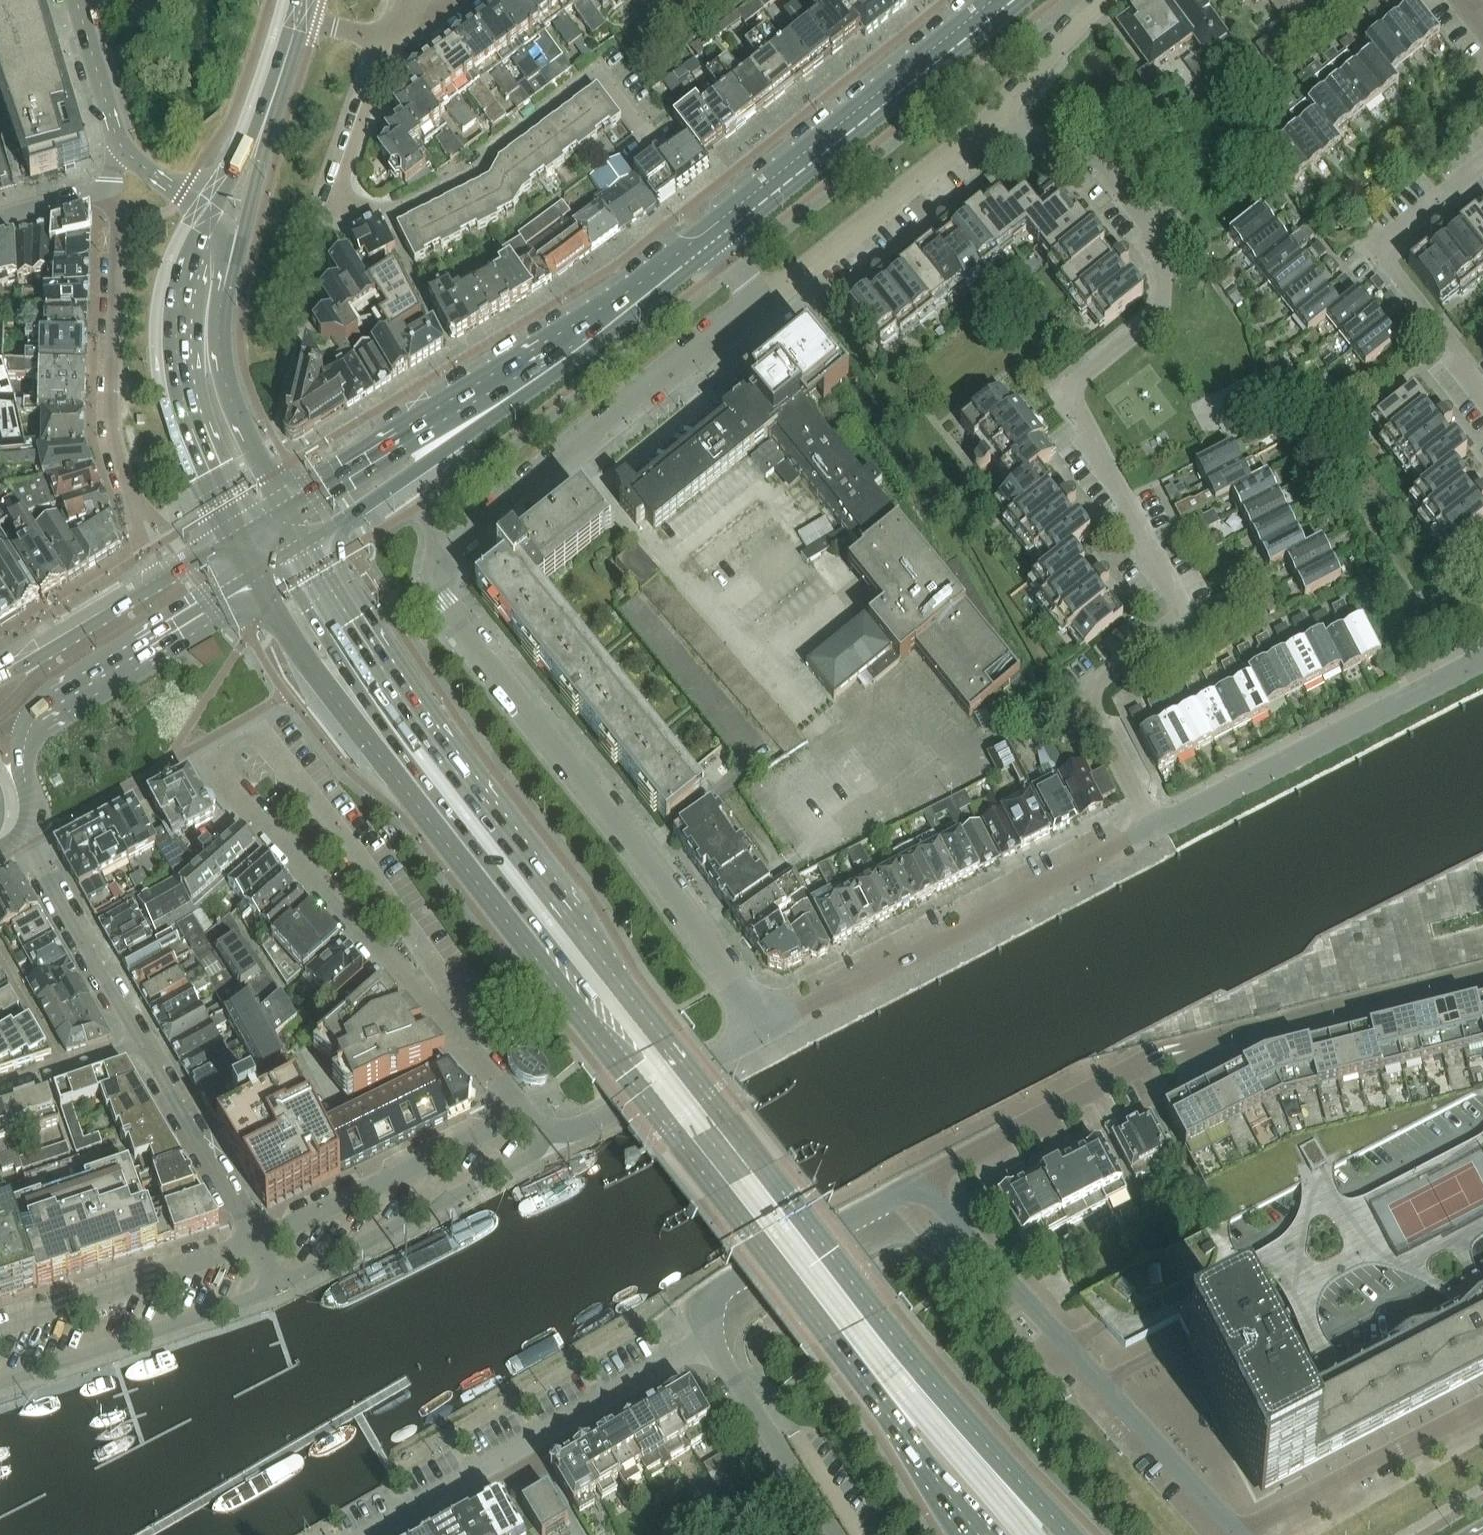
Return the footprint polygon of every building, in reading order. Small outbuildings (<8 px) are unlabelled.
[(40,5),(38,0),(0,0),(0,17),(40,5)] [(544,34),(520,0),(515,0),(509,4),(506,3),(498,9),(497,13),(525,52),(538,43),(541,47),(535,51),(550,71),(542,77),(550,87),(571,71),(544,34)] [(544,34),(559,23),(561,26),(556,30),(571,51),(584,41),(566,17),(554,0),(520,0),(544,34)] [(566,17),(581,6),(583,9),(578,14),(593,35),(607,25),(588,0),(554,0),(566,17)] [(604,14),(612,8),(615,12),(609,16),(613,21),(635,5),(639,11),(643,7),(638,0),(594,0),(604,14)] [(690,48),(698,58),(706,53),(704,50),(741,20),(745,25),(765,11),(763,8),(774,0),(752,0),(690,48)] [(810,26),(833,56),(834,57),(844,50),(843,47),(861,34),(838,5),(834,0),(831,0),(814,13),(818,20),(810,26)] [(866,39),(910,4),(906,0),(843,0),(838,5),(866,39)] [(1117,24),(1150,70),(1194,38),(1201,48),(1208,50),(1218,43),(1228,55),(1235,50),(1226,37),(1228,37),(1203,4),(1208,0),(1150,0),(1117,24)] [(1373,1),(1363,10),(1369,17),(1379,9),(1373,1)] [(1415,3),(1398,17),(1423,48),(1440,35),(1415,3)] [(40,5),(0,17),(0,93),(31,181),(58,173),(57,169),(64,167),(65,172),(75,169),(74,165),(81,162),(73,132),(75,131),(76,133),(77,133),(40,5)] [(798,35),(790,42),(815,73),(825,65),(824,63),(833,56),(810,26),(797,10),(785,19),(798,35)] [(497,13),(474,30),(503,68),(517,58),(520,62),(514,66),(529,87),(521,93),(528,103),(550,87),(542,77),(525,53),(525,52),(497,13)] [(1356,15),(1347,23),(1353,30),(1362,21),(1356,15)] [(1407,61),(1423,48),(1398,17),(1382,29),(1407,61)] [(1263,58),(1293,35),(1284,23),(1254,47),(1263,58)] [(1392,74),(1407,61),(1382,29),(1365,43),(1372,53),(1373,52),(1391,74),(1392,74)] [(453,42),(453,44),(481,84),(495,74),(498,78),(492,82),(507,103),(511,100),(518,110),(528,103),(521,93),(503,69),(503,68),(474,30),(465,37),(461,36),(453,42)] [(768,33),(758,40),(795,86),(804,79),(805,81),(815,73),(790,42),(781,49),(768,33)] [(1350,36),(1340,44),(1345,51),(1355,43),(1350,36)] [(752,72),(777,103),(786,96),(785,93),(795,86),(758,40),(748,48),(761,65),(752,72)] [(431,61),(459,101),(474,90),(476,93),(470,98),(486,119),(493,113),(501,124),(507,120),(499,109),(481,85),(481,84),(453,44),(453,45),(431,61)] [(1323,57),(1329,64),(1366,110),(1382,97),(1357,65),(1356,65),(1345,51),(1339,56),(1333,49),(1323,57)] [(1399,83),(1392,74),(1391,74),(1373,52),(1372,53),(1357,65),(1382,97),(1399,83)] [(697,66),(693,60),(661,83),(671,97),(680,90),(675,83),(697,66)] [(408,78),(418,92),(437,117),(451,107),(454,110),(448,115),(463,135),(477,125),(459,101),(431,61),(408,78)] [(730,62),(719,70),(757,116),(766,109),(766,111),(777,103),(752,72),(743,79),(730,62)] [(1313,77),(1324,91),(1350,123),(1366,110),(1329,64),(1322,69),(1317,62),(1297,78),(1303,85),(1313,77)] [(721,96),(712,103),(738,134),(747,126),(746,125),(757,116),(719,70),(708,78),(721,96)] [(619,120),(597,90),(497,164),(504,173),(498,182),(516,201),(520,194),(619,120)] [(1334,136),(1350,123),(1324,91),(1307,105),(1314,114),(1315,113),(1334,136)] [(456,143),(437,117),(418,92),(397,108),(405,119),(422,142),(425,147),(441,136),(443,139),(437,144),(452,165),(465,155),(463,153),(471,147),(467,142),(464,142),(463,138),(456,143)] [(1282,106),(1299,126),(1325,158),(1341,145),(1334,136),(1315,113),(1314,114),(1307,105),(1303,100),(1297,105),(1292,98),(1282,106)] [(727,142),(738,134),(712,103),(701,111),(697,105),(684,115),(713,150),(726,141),(727,142)] [(1462,118),(1469,127),(1477,120),(1470,111),(1462,118)] [(1279,118),(1274,112),(1264,120),(1269,127),(1279,118)] [(410,151),(422,142),(405,119),(387,132),(394,141),(380,151),(393,169),(391,170),(390,174),(397,184),(403,183),(406,186),(407,186),(426,172),(435,166),(426,153),(416,160),(410,151)] [(1262,131),(1258,126),(1248,133),(1253,139),(1262,131)] [(1308,171),(1325,158),(1299,126),(1283,139),(1308,171)] [(1291,185),(1308,171),(1283,139),(1266,153),(1291,185)] [(689,141),(638,174),(635,176),(656,206),(710,167),(703,158),(689,141)] [(1423,150),(1413,158),(1419,166),(1424,162),(1428,167),(1433,162),(1423,150)] [(592,252),(656,206),(635,176),(638,174),(624,156),(590,178),(603,195),(595,201),(597,203),(594,205),(599,212),(575,229),(592,252)] [(1400,169),(1407,177),(1413,171),(1406,163),(1400,169)] [(429,176),(426,172),(407,186),(408,188),(429,176)] [(487,180),(394,226),(411,261),(512,212),(510,209),(511,208),(516,201),(498,182),(493,191),(487,180)] [(1373,188),(1367,193),(1374,202),(1380,198),(1373,188)] [(994,258),(1026,232),(1008,207),(996,192),(963,219),(966,223),(935,249),(931,244),(914,258),(946,297),(960,285),(964,290),(966,288),(997,263),(994,258)] [(1024,194),(1008,207),(1026,232),(1064,279),(1059,283),(1086,317),(1091,312),(1103,328),(1142,297),(1129,281),(1124,284),(1099,253),(1104,249),(1063,199),(1043,216),(1024,194)] [(1287,205),(1280,195),(1272,201),(1280,211),(1287,205)] [(563,203),(555,208),(563,219),(570,213),(563,203)] [(594,205),(530,253),(529,253),(532,257),(551,282),(592,252),(575,229),(599,212),(594,205)] [(1457,225),(1461,230),(1430,256),(1426,251),(1408,264),(1440,304),(1456,291),(1459,295),(1482,277),(1482,205),(1457,225)] [(555,208),(548,214),(556,224),(563,219),(555,208)] [(1228,235),(1241,251),(1274,226),(1260,209),(1228,235)] [(1293,227),(1300,221),(1292,211),(1285,217),(1293,227)] [(89,240),(90,213),(51,225),(50,250),(57,248),(89,240)] [(548,214),(541,219),(548,230),(556,224),(548,214)] [(541,219),(533,225),(541,235),(548,230),(541,219)] [(353,248),(359,259),(363,256),(368,266),(387,254),(393,250),(378,220),(352,235),(354,239),(350,242),(353,248)] [(1370,228),(1366,224),(1362,224),(1360,221),(1351,228),(1358,237),(1370,228)] [(51,225),(29,231),(34,273),(50,268),(50,250),(51,225)] [(533,225),(526,230),(533,240),(541,235),(533,225)] [(1274,226),(1241,251),(1255,268),(1287,242),(1286,241),(1274,226)] [(1255,268),(1268,284),(1300,259),(1293,251),(1304,242),(1305,243),(1313,237),(1304,227),(1286,241),(1287,242),(1255,268)] [(518,235),(521,239),(526,246),(533,240),(526,230),(518,235)] [(34,273),(29,231),(11,236),(17,277),(34,273)] [(11,236),(0,240),(0,289),(15,285),(13,278),(17,277),(11,236)] [(514,268),(532,257),(529,253),(530,253),(527,248),(526,246),(521,239),(499,253),(505,265),(491,273),(491,274),(510,307),(531,294),(514,268)] [(50,250),(50,268),(88,264),(89,240),(57,248),(50,250)] [(1318,260),(1325,254),(1317,243),(1309,249),(1318,260)] [(332,312),(313,323),(321,336),(338,340),(343,341),(375,392),(392,381),(391,380),(392,380),(409,369),(407,368),(395,347),(405,341),(400,334),(420,321),(395,270),(369,287),(349,253),(330,265),(339,280),(320,292),(332,312)] [(531,294),(551,282),(532,257),(514,268),(531,294)] [(929,311),(946,297),(914,258),(897,272),(901,276),(870,301),(866,297),(849,311),(881,350),(896,337),(899,342),(901,341),(933,315),(929,311)] [(1281,300),(1313,275),(1300,259),(1268,284),(1281,300)] [(1332,276),(1339,270),(1331,260),(1324,266),(1332,276)] [(87,286),(88,264),(50,268),(49,289),(87,286)] [(510,307),(491,274),(472,285),(490,320),(510,307)] [(1233,285),(1225,275),(1216,282),(1224,292),(1233,285)] [(1281,300),(1293,316),(1326,291),(1313,275),(1281,300)] [(1345,292),(1352,286),(1344,276),(1337,281),(1345,292)] [(1378,293),(1385,287),(1377,277),(1370,283),(1378,293)] [(428,294),(453,343),(470,332),(452,297),(446,285),(428,294)] [(472,285),(452,297),(470,332),(490,320),(472,285)] [(21,312),(26,313),(86,312),(87,286),(49,289),(49,290),(23,292),(21,312)] [(1307,333),(1325,319),(1325,318),(1339,308),(1338,306),(1326,291),(1293,316),(1307,333)] [(1325,319),(1338,335),(1370,309),(1357,292),(1338,306),(1339,308),(1325,318),(1325,319)] [(1391,309),(1398,303),(1390,294),(1383,299),(1391,309)] [(1338,335),(1351,351),(1383,325),(1370,309),(1338,335)] [(1404,325),(1411,320),(1402,310),(1396,315),(1404,325)] [(41,320),(41,334),(86,335),(86,312),(26,313),(26,320),(41,320)] [(395,347),(407,368),(409,369),(409,370),(443,348),(427,317),(420,321),(400,334),(405,341),(395,347)] [(1397,342),(1383,325),(1351,351),(1364,368),(1397,342)] [(849,381),(807,330),(741,384),(752,398),(751,399),(749,396),(741,402),(738,398),(737,399),(737,400),(728,408),(727,407),(726,408),(729,412),(723,417),(722,418),(724,421),(710,432),(637,491),(625,480),(615,488),(619,494),(624,501),(619,505),(620,506),(636,526),(640,522),(645,518),(654,531),(751,453),(750,453),(767,439),(771,443),(772,444),(769,446),(751,461),(766,479),(784,464),(776,454),(778,452),(786,461),(789,466),(787,467),(788,468),(789,468),(790,469),(781,476),(787,483),(796,477),(797,478),(796,478),(797,479),(799,478),(843,531),(835,536),(824,518),(798,534),(809,552),(801,556),(807,564),(849,539),(861,554),(861,555),(862,556),(848,567),(884,610),(868,623),(865,619),(806,666),(834,700),(865,674),(873,684),(900,662),(914,650),(969,718),(994,697),(1019,677),(897,527),(898,527),(898,526),(897,525),(897,526),(871,494),(882,485),(870,471),(859,480),(807,415),(849,381)] [(14,359),(14,366),(85,367),(86,335),(41,334),(25,334),(25,342),(28,342),(28,357),(26,357),(26,359),(14,359)] [(332,389),(344,410),(344,411),(375,392),(343,341),(338,340),(343,348),(335,353),(341,363),(323,375),(332,389)] [(290,415),(332,389),(323,375),(306,347),(301,365),(290,415)] [(1270,359),(1275,364),(1280,359),(1276,354),(1270,359)] [(1281,367),(1286,374),(1292,369),(1287,363),(1281,367)] [(4,366),(4,372),(6,380),(26,380),(26,378),(40,379),(39,391),(84,392),(85,392),(86,369),(85,369),(4,366)] [(14,403),(6,380),(3,380),(3,368),(0,367),(0,410),(15,406),(14,403)] [(1294,382),(1299,389),(1305,384),(1299,378),(1294,382)] [(286,431),(286,432),(286,434),(286,437),(287,438),(289,440),(290,440),(291,441),(293,441),(294,441),(296,441),(298,440),(308,434),(344,410),(332,389),(290,415),(287,427),(286,430),(286,431)] [(1448,551),(1482,523),(1482,516),(1461,488),(1466,484),(1453,467),(1467,456),(1453,439),(1447,443),(1423,411),(1427,407),(1413,390),(1375,421),(1388,438),(1383,442),(1409,475),(1414,471),(1427,486),(1413,498),(1426,513),(1421,517),(1448,551)] [(21,414),(39,414),(84,416),(84,392),(39,391),(39,401),(21,400),(21,414)] [(998,474),(999,475),(1043,440),(1016,406),(1011,410),(998,394),(959,424),(973,442),(978,438),(1004,470),(998,474)] [(16,413),(0,413),(0,454),(25,452),(16,413)] [(39,414),(39,451),(83,448),(83,447),(84,416),(39,414)] [(1196,465),(1205,483),(1241,465),(1231,447),(1196,465)] [(31,484),(92,472),(83,448),(39,451),(25,452),(0,454),(0,471),(39,467),(40,472),(25,475),(26,481),(30,480),(31,484)] [(1252,459),(1241,465),(1205,483),(1210,492),(1194,500),(1189,501),(1174,508),(1180,520),(1215,502),(1215,503),(1231,494),(1231,493),(1250,483),(1250,482),(1266,474),(1262,467),(1258,464),(1254,462),(1252,459)] [(1038,551),(1050,566),(1072,553),(1091,537),(1077,521),(1072,525),(1046,493),(1051,489),(1038,472),(1052,462),(1051,461),(1013,490),(1012,489),(1011,490),(1012,491),(998,502),(1011,519),(1007,522),(1034,555),(1038,551)] [(7,489),(24,516),(49,509),(101,496),(92,472),(31,484),(7,489)] [(1231,494),(1240,512),(1276,494),(1266,474),(1250,482),(1250,483),(1231,493),(1231,494)] [(1174,489),(1179,498),(1186,494),(1182,485),(1174,489)] [(1173,486),(1164,491),(1170,502),(1179,498),(1174,489),(1173,486)] [(24,516),(7,489),(0,491),(0,534),(42,601),(58,590),(58,588),(66,583),(24,516)] [(514,546),(511,542),(495,555),(503,564),(474,587),(665,824),(702,795),(538,588),(611,531),(581,493),(514,546)] [(1250,531),(1286,512),(1276,494),(1240,512),(1250,531)] [(64,532),(110,519),(101,496),(49,509),(64,532)] [(691,551),(707,572),(774,521),(759,501),(691,551)] [(64,532),(49,509),(24,516),(66,583),(68,582),(88,570),(64,532)] [(1250,531),(1260,549),(1295,530),(1286,512),(1250,531)] [(1200,519),(1206,531),(1214,527),(1208,515),(1200,519)] [(64,532),(88,570),(118,551),(119,551),(121,544),(119,544),(110,519),(64,532)] [(1305,548),(1295,530),(1260,549),(1270,568),(1286,560),(1285,559),(1305,549),(1305,548)] [(1215,549),(1216,548),(1223,545),(1217,534),(1209,538),(1215,549)] [(1286,560),(1295,578),(1331,559),(1320,540),(1305,548),(1305,549),(1285,559),(1286,560)] [(17,614),(24,610),(25,611),(38,603),(16,565),(0,543),(0,587),(17,614)] [(642,594),(661,577),(635,549),(617,564),(642,594)] [(1225,568),(1226,567),(1233,563),(1227,552),(1219,556),(1225,568)] [(1084,567),(1072,553),(1050,566),(1032,581),(1045,597),(1041,601),(1067,634),(1072,631),(1084,647),(1123,616),(1109,599),(1105,603),(1079,571),(1084,567)] [(1341,578),(1331,559),(1295,578),(1305,597),(1341,578)] [(1237,570),(1230,574),(1228,575),(1234,586),(1242,582),(1237,570)] [(643,594),(650,602),(668,586),(661,578),(643,594)] [(1258,596),(1260,595),(1267,591),(1261,580),(1252,584),(1258,596)] [(657,610),(675,594),(668,586),(650,602),(657,610)] [(17,614),(0,587),(0,625),(17,614)] [(657,610),(664,618),(683,602),(675,594),(657,610)] [(1268,615),(1269,614),(1277,611),(1271,599),(1262,603),(1268,615)] [(671,626),(690,610),(683,602),(664,618),(671,626)] [(1342,602),(1330,608),(1334,616),(1346,610),(1342,602)] [(671,626),(678,635),(697,618),(690,610),(671,626)] [(1323,612),(1312,618),(1316,625),(1327,619),(1323,612)] [(1302,615),(1291,622),(1295,630),(1307,623),(1302,615)] [(685,643),(704,626),(697,618),(678,635),(685,643)] [(1361,620),(1342,630),(1361,667),(1380,656),(1361,620)] [(685,643),(693,651),(711,634),(704,626),(685,643)] [(1284,626),(1273,632),(1277,639),(1288,633),(1284,626)] [(1343,676),(1361,667),(1342,630),(1325,639),(1340,670),(1343,676)] [(700,659),(718,642),(711,634),(693,651),(700,659)] [(1321,680),(1340,670),(1325,639),(1322,634),(1304,643),(1304,644),(1303,644),(1321,680)] [(1265,635),(1254,641),(1258,649),(1270,643),(1265,635)] [(700,659),(707,667),(725,650),(718,642),(700,659)] [(1303,690),(1321,680),(1303,644),(1304,644),(1304,643),(1284,654),(1303,690)] [(1236,651),(1238,655),(1240,659),(1251,653),(1247,645),(1236,651)] [(714,675),(732,658),(725,650),(707,667),(714,675)] [(1284,699),(1303,690),(1284,654),(1266,663),(1284,699)] [(595,660),(600,666),(606,661),(601,655),(595,660)] [(714,675),(721,683),(740,666),(732,658),(714,675)] [(1231,659),(1219,665),(1224,673),(1235,667),(1231,659)] [(1247,673),(1250,679),(1250,678),(1266,709),(1267,709),(1284,699),(1266,663),(1247,673)] [(728,691),(747,674),(740,666),(721,683),(728,691)] [(1212,669),(1201,675),(1205,683),(1216,677),(1212,669)] [(728,691),(735,699),(754,683),(747,674),(728,691)] [(1270,714),(1267,709),(1266,709),(1250,678),(1250,679),(1231,688),(1250,724),(1270,714)] [(1193,679),(1182,685),(1186,691),(1197,685),(1193,679)] [(742,707),(761,691),(754,683),(735,699),(742,707)] [(1175,687),(1164,694),(1168,702),(1180,695),(1175,687)] [(1232,734),(1250,724),(1231,688),(1213,698),(1232,734)] [(742,707),(749,715),(768,699),(761,691),(742,707)] [(1157,698),(1146,704),(1151,711),(1161,705),(1157,698)] [(1213,698),(1195,707),(1213,743),(1232,734),(1213,698)] [(756,724),(775,707),(768,699),(749,715),(756,724)] [(756,724),(763,732),(782,715),(775,707),(756,724)] [(1128,713),(1132,720),(1143,714),(1139,707),(1128,713)] [(1195,753),(1213,743),(1195,707),(1176,717),(1195,753)] [(770,740),(790,723),(782,715),(763,732),(770,740)] [(1177,763),(1195,753),(1176,717),(1158,726),(1177,763)] [(770,740),(777,748),(797,731),(790,723),(770,740)] [(1158,772),(1177,763),(1158,726),(1139,736),(1158,772)] [(655,733),(660,739),(665,735),(660,729),(655,733)] [(806,742),(797,731),(777,748),(784,756),(806,742)] [(1029,787),(1007,744),(986,755),(998,779),(1013,771),(1022,790),(1029,787)] [(1053,767),(1081,820),(1104,808),(1100,801),(1116,793),(1104,770),(1090,777),(1084,766),(1081,765),(1067,773),(1061,763),(1053,746),(1045,750),(1053,767)] [(1051,767),(1044,750),(1038,753),(1040,772),(1051,767)] [(201,799),(188,775),(148,796),(165,828),(150,837),(154,845),(161,841),(163,843),(171,836),(188,827),(190,831),(213,819),(211,816),(213,815),(215,808),(212,802),(205,800),(204,801),(202,798),(201,799)] [(1031,791),(1053,834),(1076,822),(1054,779),(1031,791)] [(965,793),(953,800),(959,810),(970,803),(965,793)] [(1028,796),(1000,811),(1021,850),(1049,836),(1028,796)] [(1001,861),(1021,850),(1000,811),(993,797),(985,801),(994,817),(982,824),(1001,861)] [(943,804),(947,811),(953,822),(978,872),(997,862),(979,825),(967,831),(961,820),(951,800),(943,804)] [(127,862),(155,847),(154,845),(150,837),(132,804),(103,820),(127,862)] [(943,804),(922,816),(930,832),(932,835),(938,847),(957,883),(978,872),(953,822),(940,829),(934,817),(947,811),(943,804)] [(713,807),(673,835),(703,878),(704,877),(725,908),(729,914),(769,886),(764,879),(713,807)] [(101,876),(127,862),(103,820),(77,834),(101,876)] [(390,827),(383,832),(390,842),(397,837),(390,827)] [(201,910),(226,887),(263,857),(240,831),(206,861),(201,857),(194,863),(171,836),(163,843),(161,841),(154,845),(155,847),(171,874),(142,890),(146,897),(136,903),(156,937),(175,926),(201,910)] [(115,900),(101,876),(77,834),(56,846),(65,864),(66,865),(79,888),(92,912),(115,900)] [(918,842),(912,845),(936,894),(957,883),(938,847),(932,835),(918,842)] [(896,849),(889,853),(894,862),(897,867),(916,905),(936,894),(912,845),(910,842),(896,849)] [(858,869),(846,875),(853,889),(872,927),(895,915),(876,878),(873,873),(860,848),(847,854),(854,868),(859,866),(865,877),(869,875),(871,880),(865,883),(858,869)] [(278,875),(270,866),(263,857),(226,887),(242,905),(236,910),(237,911),(278,875)] [(829,862),(816,869),(825,886),(828,891),(833,900),(852,937),(872,927),(853,889),(845,893),(829,862)] [(880,870),(873,873),(876,878),(895,915),(909,908),(916,905),(897,867),(894,862),(880,870)] [(0,880),(0,894),(21,882),(14,871),(0,880)] [(134,890),(148,884),(141,871),(128,878),(134,890)] [(260,924),(294,892),(279,875),(278,875),(237,911),(242,919),(249,912),(260,924)] [(769,886),(729,914),(744,936),(774,915),(777,913),(791,904),(801,896),(798,890),(797,890),(787,876),(770,888),(769,886)] [(21,882),(0,894),(7,906),(28,894),(21,882)] [(815,898),(809,902),(831,943),(833,947),(852,937),(833,900),(828,891),(815,898)] [(296,928),(312,913),(294,892),(260,924),(269,935),(265,938),(261,933),(255,940),(262,951),(292,924),(296,928)] [(7,906),(18,925),(38,913),(28,894),(7,906)] [(798,926),(791,930),(803,955),(804,957),(809,954),(811,958),(818,960),(827,955),(829,947),(803,895),(801,896),(791,904),(796,910),(791,913),(798,926)] [(110,942),(142,923),(132,905),(100,923),(101,924),(100,924),(110,942)] [(7,906),(0,910),(0,935),(5,932),(18,925),(7,906)] [(182,938),(185,944),(195,960),(200,969),(206,978),(211,987),(221,1005),(225,1014),(244,998),(243,998),(270,978),(229,918),(214,933),(201,910),(175,926),(182,938)] [(18,925),(5,932),(12,944),(16,942),(23,954),(53,937),(39,913),(38,913),(18,925)] [(339,944),(312,913),(296,928),(292,924),(262,951),(285,987),(300,973),(302,975),(339,944)] [(774,915),(744,936),(758,955),(783,939),(789,935),(785,927),(777,913),(774,915)] [(151,940),(142,923),(110,942),(119,958),(151,940)] [(173,932),(121,961),(129,976),(185,944),(182,938),(178,941),(173,932)] [(783,939),(758,955),(767,968),(788,947),(793,944),(789,935),(783,939)] [(46,973),(67,962),(67,961),(53,937),(23,954),(13,959),(18,968),(28,962),(38,978),(46,973)] [(185,944),(129,976),(139,992),(180,969),(195,960),(185,944)] [(788,947),(767,968),(784,973),(803,962),(800,957),(793,944),(788,947)] [(306,977),(324,998),(360,967),(342,947),(306,977)] [(46,973),(56,991),(57,992),(77,980),(67,962),(46,973)] [(379,989),(360,967),(324,998),(343,1021),(379,989)] [(180,969),(139,992),(149,1010),(206,978),(200,969),(185,977),(180,969)] [(28,984),(37,1002),(56,991),(46,973),(38,978),(28,984)] [(206,978),(149,1010),(159,1028),(200,1005),(195,996),(211,987),(206,978)] [(282,996),(270,978),(243,998),(244,998),(225,1014),(226,1015),(230,1022),(240,1041),(244,1049),(260,1078),(286,1063),(284,1059),(276,1044),(261,1014),(282,996)] [(57,992),(66,1008),(67,1010),(88,998),(77,980),(57,992)] [(10,988),(0,993),(0,1011),(1,1010),(3,1013),(19,1004),(10,988)] [(47,1019),(66,1008),(57,992),(56,991),(37,1002),(47,1019)] [(343,1077),(353,1099),(374,1089),(372,1084),(376,1082),(376,1080),(385,1079),(395,1078),(400,1077),(406,1075),(413,1072),(424,1067),(430,1062),(434,1059),(438,1055),(383,991),(322,1043),(345,1070),(347,1075),(343,1077)] [(300,1024),(282,996),(261,1014),(276,1044),(300,1024)] [(67,1010),(76,1025),(78,1029),(99,1017),(88,998),(67,1010)] [(1473,1006),(1482,1046),(1482,1004),(1473,1006)] [(159,1028),(169,1045),(226,1015),(225,1014),(221,1005),(204,1014),(200,1005),(159,1028)] [(1452,1012),(1463,1054),(1482,1049),(1482,1046),(1473,1006),(1452,1012)] [(57,1036),(76,1025),(67,1010),(66,1008),(47,1019),(57,1036)] [(1452,1012),(1431,1017),(1442,1059),(1463,1054),(1452,1012)] [(226,1015),(169,1045),(179,1062),(221,1040),(215,1031),(230,1022),(226,1015)] [(111,1038),(99,1017),(78,1029),(88,1046),(111,1038)] [(1431,1017),(1410,1022),(1421,1065),(1442,1059),(1431,1017)] [(485,1031),(486,1032),(511,1061),(511,1063),(511,1065),(511,1068),(511,1070),(512,1072),(513,1075),(514,1077),(515,1079),(517,1080),(518,1082),(519,1083),(521,1084),(523,1085),(525,1086),(528,1088),(532,1088),(534,1089),(537,1089),(540,1088),(542,1088),(544,1087),(546,1086),(547,1084),(547,1081),(547,1079),(546,1077),(546,1075),(545,1073),(544,1071),(544,1070),(543,1070),(541,1067),(500,1020),(499,1019),(498,1019),(497,1019),(497,1020),(496,1021),(497,1022),(494,1024),(493,1023),(492,1022),(490,1021),(489,1021),(487,1021),(485,1021),(484,1021),(483,1022),(483,1024),(483,1026),(483,1028),(484,1029),(485,1031)] [(49,1054),(30,1021),(14,1031),(13,1031),(33,1064),(44,1060),(43,1058),(49,1054)] [(1410,1022),(1389,1027),(1400,1070),(1421,1065),(1410,1022)] [(88,1046),(78,1029),(76,1025),(57,1036),(66,1053),(88,1046)] [(14,1031),(12,1027),(0,1034),(0,1045),(15,1070),(33,1064),(13,1031),(14,1031)] [(1389,1027),(1368,1033),(1379,1075),(1400,1070),(1389,1027)] [(1347,1038),(1358,1081),(1379,1075),(1368,1033),(1347,1038)] [(1326,1043),(1337,1086),(1358,1081),(1347,1038),(1326,1043)] [(179,1062),(190,1080),(244,1049),(240,1041),(226,1049),(221,1040),(179,1062)] [(1326,1043),(1305,1048),(1316,1091),(1337,1086),(1326,1043)] [(15,1070),(0,1045),(0,1075),(15,1070)] [(1305,1048),(1284,1054),(1295,1096),(1316,1091),(1305,1048)] [(244,1049),(190,1080),(207,1108),(260,1078),(244,1049)] [(1262,1059),(1260,1060),(1281,1100),(1295,1096),(1284,1054),(1262,1059)] [(239,1163),(260,1198),(262,1197),(306,1175),(310,1183),(311,1186),(312,1186),(320,1182),(321,1182),(321,1181),(328,1177),(329,1178),(329,1177),(338,1173),(318,1129),(288,1069),(298,1064),(296,1059),(286,1063),(260,1078),(207,1108),(239,1163)] [(1260,1060),(1241,1070),(1262,1109),(1278,1101),(1281,1100),(1260,1060)] [(92,1077),(99,1096),(136,1082),(126,1065),(125,1066),(126,1066),(92,1077)] [(448,1067),(426,1077),(447,1121),(469,1110),(470,1110),(472,1093),(471,1093),(448,1067)] [(1241,1070),(1222,1080),(1243,1119),(1262,1109),(1241,1070)] [(61,1109),(71,1105),(99,1096),(92,1077),(54,1090),(61,1109)] [(421,1133),(447,1121),(426,1077),(400,1090),(421,1133)] [(1222,1080),(1203,1090),(1224,1130),(1243,1119),(1222,1080)] [(136,1082),(99,1096),(105,1113),(109,1111),(145,1098),(136,1082)] [(400,1090),(373,1103),(394,1146),(421,1133),(400,1090)] [(1203,1090),(1184,1100),(1205,1140),(1224,1130),(1203,1090)] [(23,1101),(34,1132),(60,1123),(48,1092),(23,1101)] [(155,1114),(145,1098),(109,1111),(115,1129),(119,1127),(155,1114)] [(1184,1106),(1167,1116),(1185,1150),(1205,1140),(1184,1100),(1182,1102),(1184,1106)] [(1,1108),(12,1139),(34,1132),(23,1101),(1,1108)] [(367,1159),(394,1146),(373,1103),(346,1116),(367,1159)] [(71,1105),(61,1109),(76,1154),(102,1144),(98,1134),(83,1140),(71,1105)] [(17,1155),(12,1139),(1,1108),(0,1109),(0,1169),(2,1174),(16,1169),(17,1173),(22,1171),(17,1155)] [(183,1162),(155,1114),(119,1127),(125,1145),(128,1143),(135,1161),(138,1159),(141,1168),(145,1177),(154,1174),(184,1164),(183,1162)] [(346,1116),(318,1129),(338,1173),(340,1172),(341,1172),(367,1159),(346,1116)] [(1168,1152),(1149,1117),(1113,1136),(1136,1181),(1144,1176),(1146,1180),(1150,1178),(1148,1174),(1153,1172),(1148,1163),(1168,1152)] [(23,1171),(70,1155),(66,1144),(19,1160),(23,1171)] [(1133,1209),(1100,1146),(1080,1157),(1115,1223),(1122,1219),(1120,1215),(1133,1209)] [(634,1171),(639,1163),(637,1161),(635,1158),(633,1156),(624,1159),(625,1169),(630,1170),(634,1171)] [(1060,1167),(1084,1216),(1100,1208),(1102,1212),(1099,1213),(1107,1227),(1115,1223),(1080,1157),(1060,1167)] [(135,1181),(131,1171),(129,1166),(86,1180),(79,1160),(24,1178),(26,1185),(5,1192),(9,1205),(36,1288),(159,1246),(143,1204),(135,1181)] [(157,1182),(162,1198),(179,1193),(197,1187),(184,1165),(155,1175),(157,1182)] [(1060,1167),(1040,1177),(1066,1226),(1084,1216),(1060,1167)] [(141,1168),(131,1171),(135,1181),(140,1179),(140,1178),(145,1177),(141,1168)] [(145,1177),(140,1178),(140,1179),(143,1187),(157,1182),(155,1175),(154,1174),(145,1177)] [(1040,1177),(1020,1188),(1056,1254),(1063,1250),(1055,1236),(1053,1238),(1050,1233),(1066,1226),(1040,1177)] [(197,1187),(179,1193),(195,1234),(220,1226),(197,1187)] [(997,1199),(1025,1247),(1042,1238),(1045,1242),(1041,1244),(1049,1257),(1056,1254),(1020,1188),(997,1199)] [(195,1234),(179,1193),(162,1198),(143,1204),(159,1246),(195,1234)] [(487,1199),(292,1300),(312,1335),(507,1233),(487,1199)] [(0,1221),(0,1300),(36,1288),(13,1217),(0,1221)] [(1078,1231),(1071,1235),(1075,1244),(1082,1240),(1078,1231)] [(1210,1248),(1200,1255),(1205,1262),(1215,1255),(1210,1248)] [(1260,1488),(1269,1484),(1313,1460),(1482,1372),(1482,1285),(1278,1393),(1244,1328),(1195,1353),(1190,1356),(1260,1488)] [(687,1387),(663,1402),(690,1450),(714,1436),(708,1426),(709,1426),(687,1387)] [(62,1392),(19,1406),(23,1420),(66,1406),(62,1392)] [(125,1399),(82,1414),(86,1428),(130,1413),(125,1399)] [(663,1402),(641,1415),(672,1470),(676,1467),(672,1461),(690,1450),(663,1402)] [(641,1415),(618,1429),(647,1477),(649,1476),(651,1479),(664,1471),(666,1474),(672,1470),(641,1415)] [(647,1477),(618,1429),(596,1442),(619,1480),(620,1479),(626,1489),(647,1477)] [(133,1430),(92,1452),(98,1464),(140,1443),(133,1430)] [(596,1442),(574,1456),(597,1494),(598,1493),(603,1501),(620,1491),(614,1483),(619,1480),(596,1442)] [(755,1504),(725,1453),(703,1466),(733,1517),(755,1504)] [(594,1495),(597,1494),(574,1456),(556,1466),(555,1466),(554,1474),(573,1507),(575,1506),(579,1515),(599,1504),(594,1495)] [(568,1523),(547,1489),(521,1505),(540,1534),(548,1534),(568,1523)] [(487,1534),(521,1534),(503,1504),(504,1503),(503,1501),(495,1499),(474,1511),(487,1534)] [(474,1511),(450,1524),(456,1534),(487,1534),(474,1511)] [(450,1524),(431,1534),(456,1534),(450,1524)]
